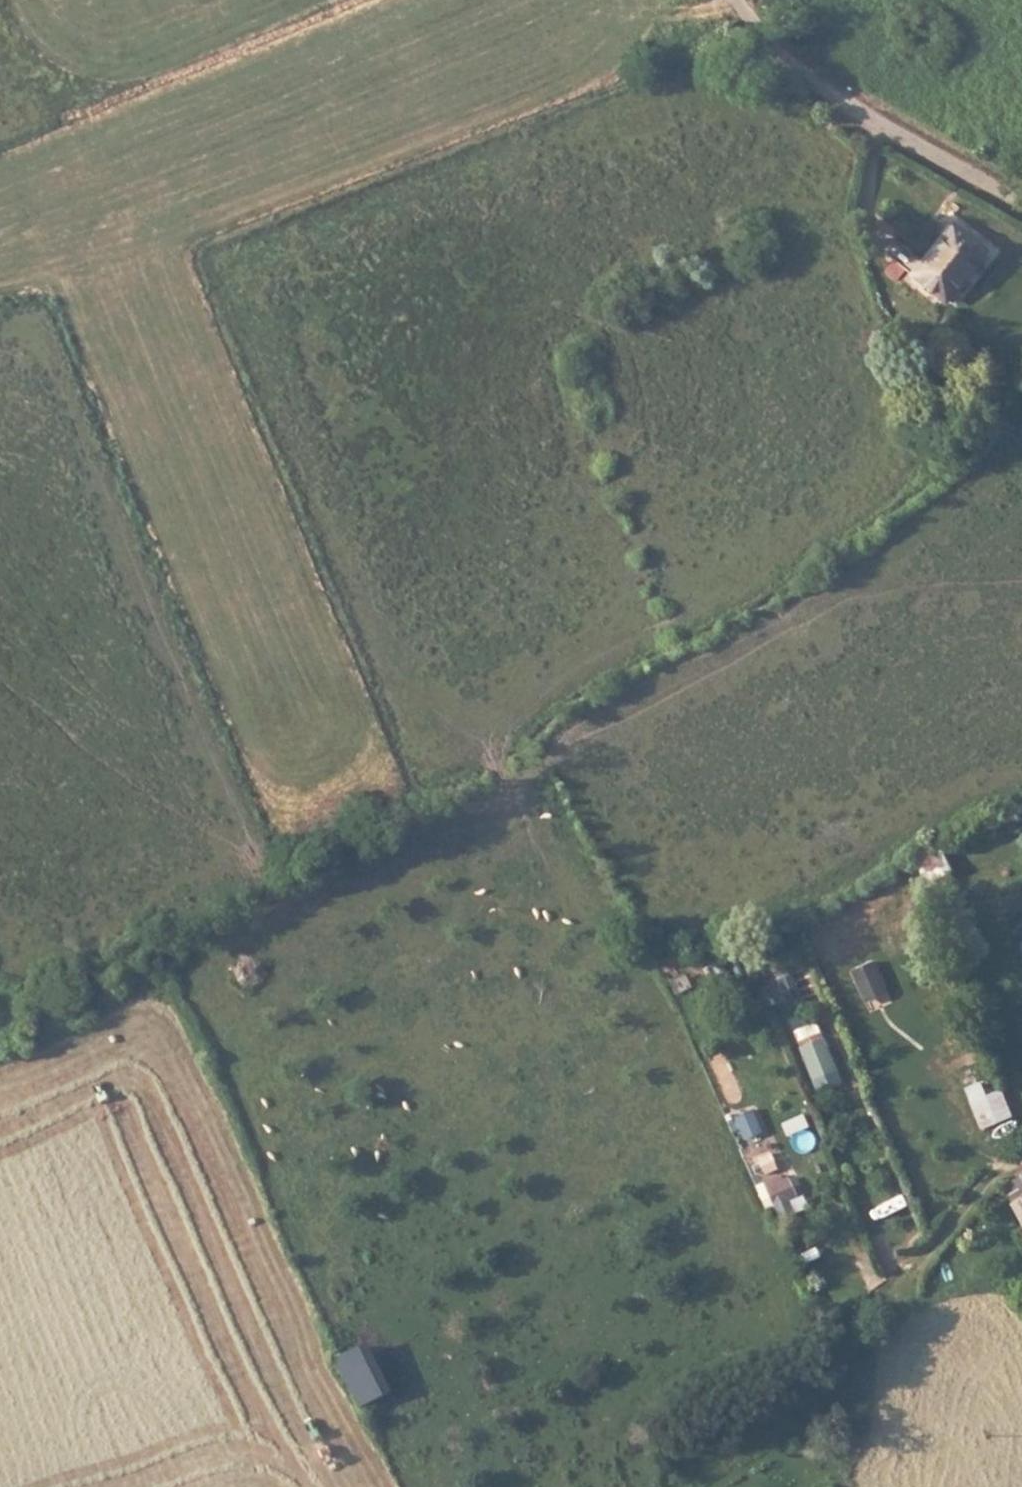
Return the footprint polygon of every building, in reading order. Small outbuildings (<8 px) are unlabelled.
[(988,249),(951,220),(908,275),(946,304),(988,249)] [(887,960),(865,971),(877,998),(899,988),(887,960)] [(791,983),(795,993),(806,989),(801,978),(791,983)] [(794,993),(801,1010),(813,1005),(806,988),(806,989),(795,993),(794,993)] [(819,1059),(831,1086),(853,1076),(841,1049),(819,1059)] [(831,1086),(833,1091),(855,1081),(853,1076),(831,1086)] [(350,1360),(370,1406),(392,1397),(373,1350),(350,1360)]
